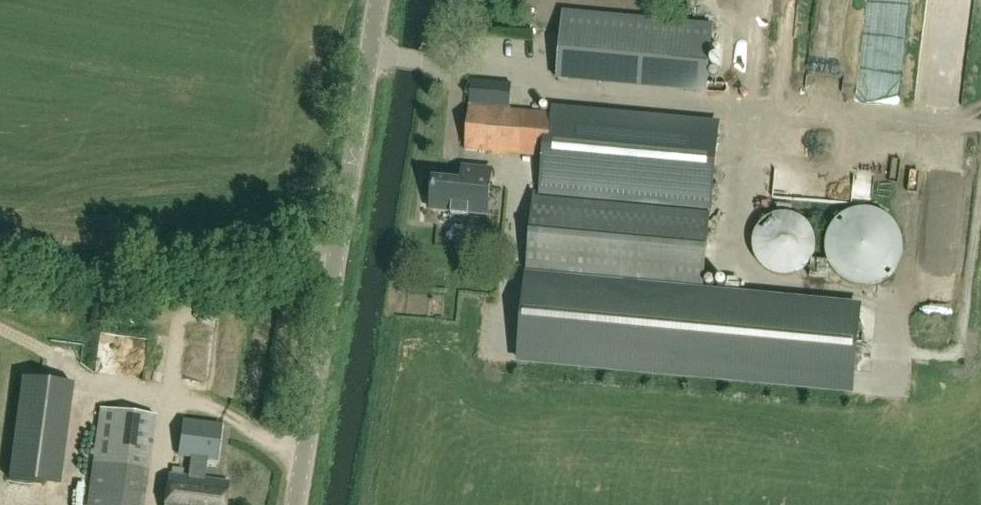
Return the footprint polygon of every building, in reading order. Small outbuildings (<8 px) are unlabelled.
[(713,25),(674,22),(669,73),(708,77),(713,25)] [(860,302),(702,288),(718,124),(553,108),(553,115),(508,111),(511,85),(471,82),(465,150),(534,157),(530,196),(533,197),(517,360),(852,392),(860,302)] [(491,171),(463,168),(461,183),(433,181),(430,211),(451,213),(451,216),(468,218),(469,214),(487,216),(491,171)] [(865,209),(855,210),(846,214),(838,220),(831,228),(828,238),(826,248),(828,259),(832,269),(839,277),(848,283),(859,286),(870,286),(880,284),(889,278),(897,270),(902,261),(904,250),(903,239),(899,229),(893,220),(885,214),(875,210),(865,209)] [(797,273),(805,268),(811,261),(815,252),(816,243),(814,234),(810,226),(803,219),(795,214),(786,213),(776,214),(768,217),(761,223),(755,231),(752,240),(753,250),(756,259),(761,267),(769,273),(778,276),(788,276),(797,273)] [(73,384),(20,377),(8,481),(60,487),(73,384)] [(156,417),(100,409),(88,504),(144,504),(156,417)] [(228,482),(214,480),(216,460),(215,460),(219,426),(192,423),(183,422),(179,456),(203,458),(201,478),(169,475),(166,504),(226,504),(228,482)]
